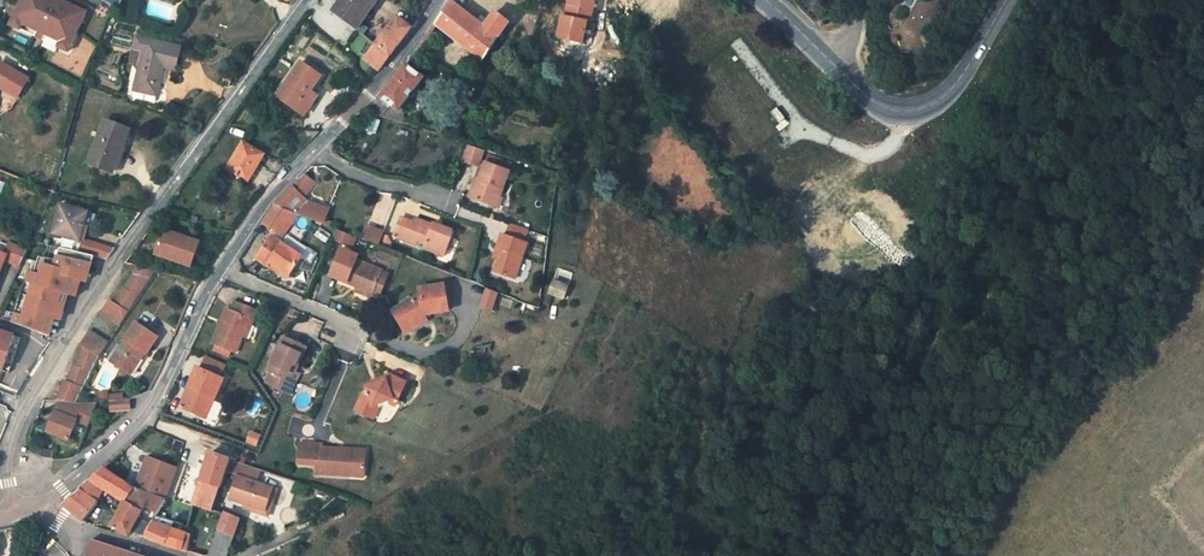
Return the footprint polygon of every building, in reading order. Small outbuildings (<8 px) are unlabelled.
[(60,43),(57,49),(68,54),(89,14),(64,2),(63,5),(57,2),(58,0),(25,0),(12,27),(21,31),(24,26),(60,43)] [(360,22),(376,0),(339,0),(332,11),(362,34),(368,27),(360,22)] [(476,20),(449,0),(446,5),(435,23),(486,62),(508,22),(494,12),(489,19),(480,13),(476,20)] [(586,20),(590,21),(594,1),(589,0),(567,0),(564,16),(561,15),(557,37),(582,42),(586,20)] [(396,16),(364,59),(378,69),(398,43),(411,27),(396,16)] [(21,31),(57,49),(60,43),(24,26),(21,31)] [(144,49),(134,89),(157,95),(164,66),(178,69),(181,58),(175,56),(178,45),(137,35),(135,46),(144,49)] [(307,95),(321,76),(300,61),(276,96),(296,110),(307,95)] [(378,96),(390,103),(400,109),(422,80),(405,64),(378,96)] [(155,103),(157,95),(134,89),(132,97),(155,103)] [(314,100),(307,95),(296,110),(303,115),(314,100)] [(379,117),(390,103),(378,96),(364,112),(379,117)] [(112,171),(129,130),(106,120),(90,162),(112,171)] [(228,169),(249,182),(265,154),(244,142),(228,169)] [(482,150),(466,145),(460,162),(476,167),(482,150)] [(497,205),(510,170),(485,161),(477,184),(473,183),(468,196),(497,205)] [(290,213),(329,228),(331,222),(322,218),(325,210),(305,202),(316,188),(301,176),(276,202),(273,206),(290,213)] [(88,211),(61,205),(53,233),(80,240),(81,239),(88,211)] [(276,233),(290,213),(273,206),(261,224),(276,233)] [(441,232),(432,229),(433,226),(417,220),(414,221),(414,222),(403,218),(394,238),(416,247),(419,242),(425,245),(423,250),(437,255),(439,249),(448,253),(454,237),(452,233),(443,229),(441,232)] [(501,251),(497,261),(493,271),(514,280),(527,243),(523,241),(527,229),(509,223),(505,236),(502,234),(496,249),(501,251)] [(376,246),(381,233),(367,227),(361,240),(376,246)] [(157,240),(153,254),(190,266),(197,242),(164,231),(161,242),(157,240)] [(354,238),(337,231),(333,240),(351,246),(354,238)] [(286,235),(282,241),(303,254),(307,249),(286,235)] [(258,258),(268,265),(271,261),(291,273),(302,255),(271,236),(258,258)] [(80,240),(78,252),(88,254),(98,256),(105,245),(81,239),(80,240)] [(1,259),(20,266),(28,249),(8,241),(2,254),(1,259)] [(48,244),(28,284),(67,295),(72,296),(79,298),(84,282),(90,283),(92,274),(83,272),(88,254),(78,252),(48,244)] [(115,248),(105,245),(98,256),(107,259),(115,248)] [(338,276),(357,285),(373,292),(379,295),(389,272),(348,254),(350,251),(341,247),(332,269),(340,273),(338,276)] [(446,258),(448,253),(439,249),(437,255),(446,258)] [(492,259),(497,261),(501,251),(496,249),(492,259)] [(97,257),(88,254),(83,272),(92,274),(97,257)] [(288,277),(291,273),(271,261),(268,265),(288,277)] [(99,314),(117,325),(155,271),(132,265),(133,277),(125,290),(122,289),(113,303),(108,301),(99,314)] [(424,315),(422,311),(436,308),(447,306),(441,280),(416,285),(418,292),(391,308),(400,323),(410,317),(414,322),(424,315)] [(564,295),(567,283),(552,280),(549,292),(564,295)] [(28,284),(9,324),(46,337),(51,319),(64,323),(67,312),(62,311),(67,295),(28,284)] [(371,297),(373,292),(357,285),(355,289),(371,297)] [(496,293),(486,289),(481,306),(491,310),(496,293)] [(72,296),(67,295),(62,311),(67,312),(72,296)] [(235,351),(242,334),(249,317),(254,319),(258,310),(235,301),(231,309),(227,308),(212,341),(235,351)] [(254,319),(249,317),(242,334),(246,337),(254,319)] [(403,329),(414,322),(410,317),(400,323),(403,329)] [(136,324),(116,353),(120,355),(114,365),(130,376),(142,359),(139,357),(142,354),(144,356),(156,338),(136,324)] [(61,381),(54,401),(60,402),(73,403),(107,343),(87,331),(77,346),(80,348),(72,367),(70,365),(63,381),(61,381)] [(0,333),(0,374),(9,377),(20,340),(0,333)] [(278,373),(293,379),(298,366),(307,345),(283,335),(268,369),(271,370),(278,373)] [(114,365),(120,355),(116,353),(110,362),(114,365)] [(309,370),(298,366),(293,379),(278,373),(275,381),(300,391),(309,370)] [(216,399),(225,377),(197,367),(182,409),(205,418),(212,398),(216,399)] [(278,373),(271,370),(268,378),(274,381),(278,373)] [(386,400),(392,396),(398,399),(405,384),(387,377),(384,381),(364,388),(366,394),(362,395),(354,411),(365,416),(369,407),(376,406),(386,400)] [(110,401),(109,392),(98,393),(99,402),(110,401)] [(396,405),(398,399),(392,396),(386,400),(396,405)] [(111,412),(126,410),(125,400),(110,402),(111,412)] [(86,426),(96,402),(77,403),(73,403),(60,402),(55,418),(52,417),(47,432),(68,439),(74,421),(86,426)] [(208,418),(215,422),(223,405),(216,402),(208,418)] [(371,418),(376,406),(369,407),(365,416),(371,418)] [(250,433),(247,442),(256,446),(259,436),(250,433)] [(348,477),(349,467),(365,468),(367,451),(345,449),(345,452),(338,452),(339,448),(322,447),(323,443),(301,441),(300,462),(318,464),(317,474),(348,477)] [(50,458),(51,451),(41,449),(40,456),(50,458)] [(195,505),(213,511),(226,471),(230,459),(210,453),(194,505),(195,505)] [(134,489),(165,499),(176,467),(146,457),(134,489)] [(241,463),(230,459),(226,471),(237,475),(241,463)] [(260,469),(241,463),(237,475),(230,497),(242,501),(248,503),(247,507),(263,513),(272,486),(256,481),(260,469)] [(365,478),(365,468),(349,467),(348,477),(365,478)] [(94,476),(78,490),(97,501),(104,490),(127,503),(133,489),(104,469),(103,468),(94,476)] [(128,535),(130,531),(143,508),(157,513),(156,515),(159,517),(167,499),(165,499),(134,489),(133,489),(127,503),(120,513),(110,526),(128,535)] [(60,504),(83,521),(99,501),(97,501),(78,490),(60,504)] [(224,515),(217,528),(233,538),(239,521),(224,515)] [(152,521),(143,536),(167,547),(182,551),(186,534),(152,521)] [(233,538),(217,528),(201,555),(227,555),(233,538)] [(42,533),(35,531),(30,545),(36,547),(42,533)] [(91,541),(85,555),(141,555),(137,554),(119,547),(116,545),(104,542),(91,541)]
